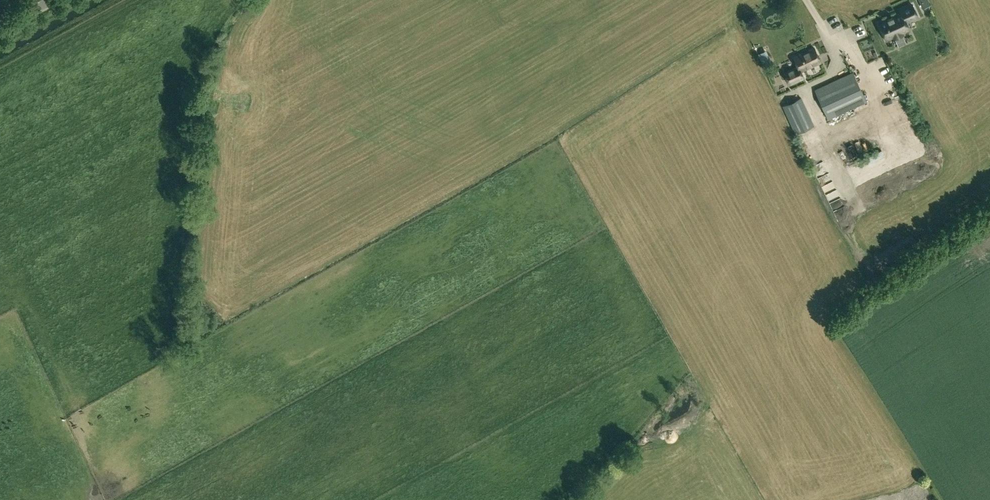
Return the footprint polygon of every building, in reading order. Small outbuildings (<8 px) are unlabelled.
[(909,30),(906,23),(918,18),(913,6),(901,11),(902,14),(879,24),(886,40),(893,37),(894,39),(903,36),(902,33),(909,30)] [(794,58),(798,67),(784,73),(789,84),(803,78),(800,71),(821,62),(814,48),(794,58)] [(828,120),(867,103),(853,73),(815,90),(828,120)] [(782,106),(795,134),(813,126),(801,98),(782,106)]
